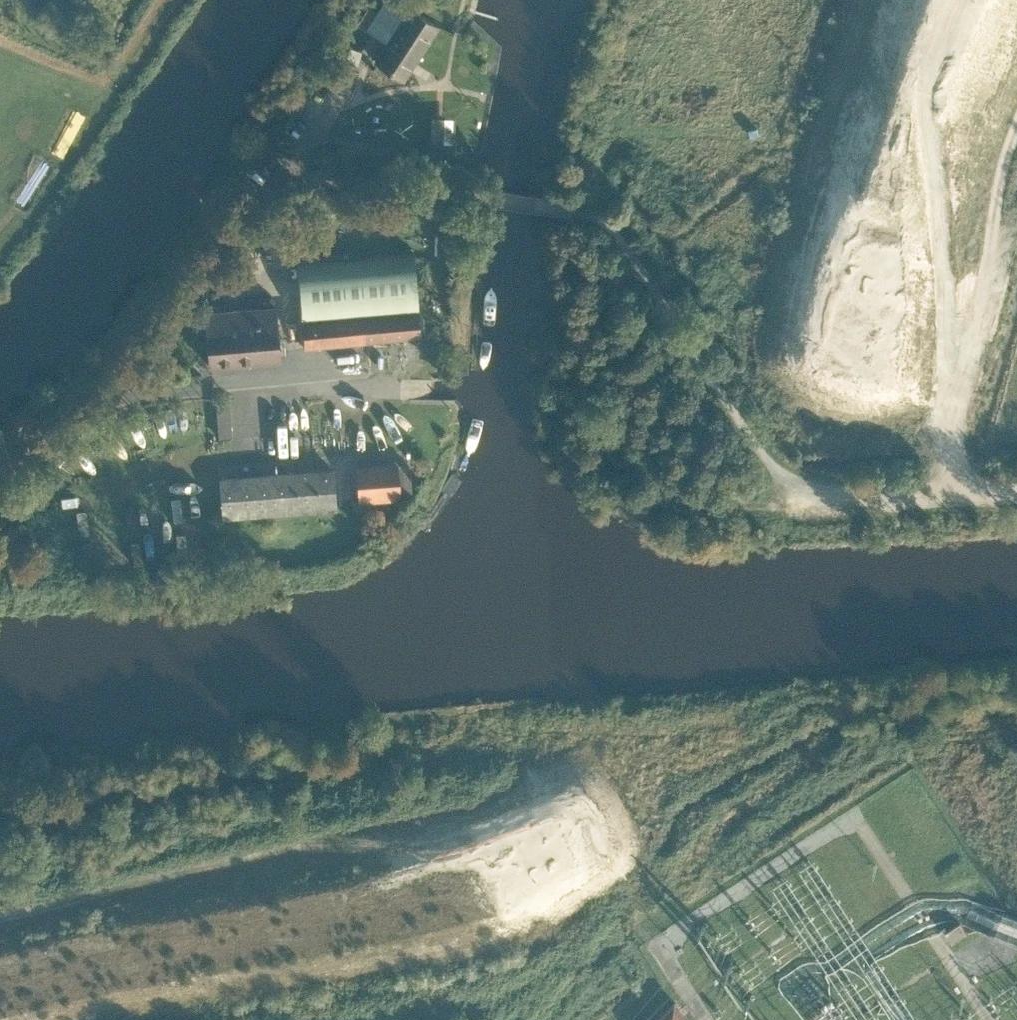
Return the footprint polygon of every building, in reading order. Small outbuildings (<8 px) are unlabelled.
[(386,41),(375,58),(408,80),(444,25),(411,3),(409,5),(401,0),(372,0),(357,23),(386,41)] [(429,115),(429,155),(453,155),(454,115),(429,115)] [(416,254),(297,262),(300,322),(304,322),(420,314),(416,254)] [(279,308),(206,313),(210,368),(283,362),(279,308)] [(304,322),(306,347),(422,340),(420,314),(304,322)] [(228,408),(227,391),(216,392),(217,409),(228,408)] [(405,465),(357,468),(359,504),(407,501),(405,465)] [(221,478),(224,519),(341,511),(338,471),(221,478)] [(112,503),(116,530),(138,527),(134,499),(112,503)] [(648,1019),(690,1019),(676,1000),(648,1019)]
